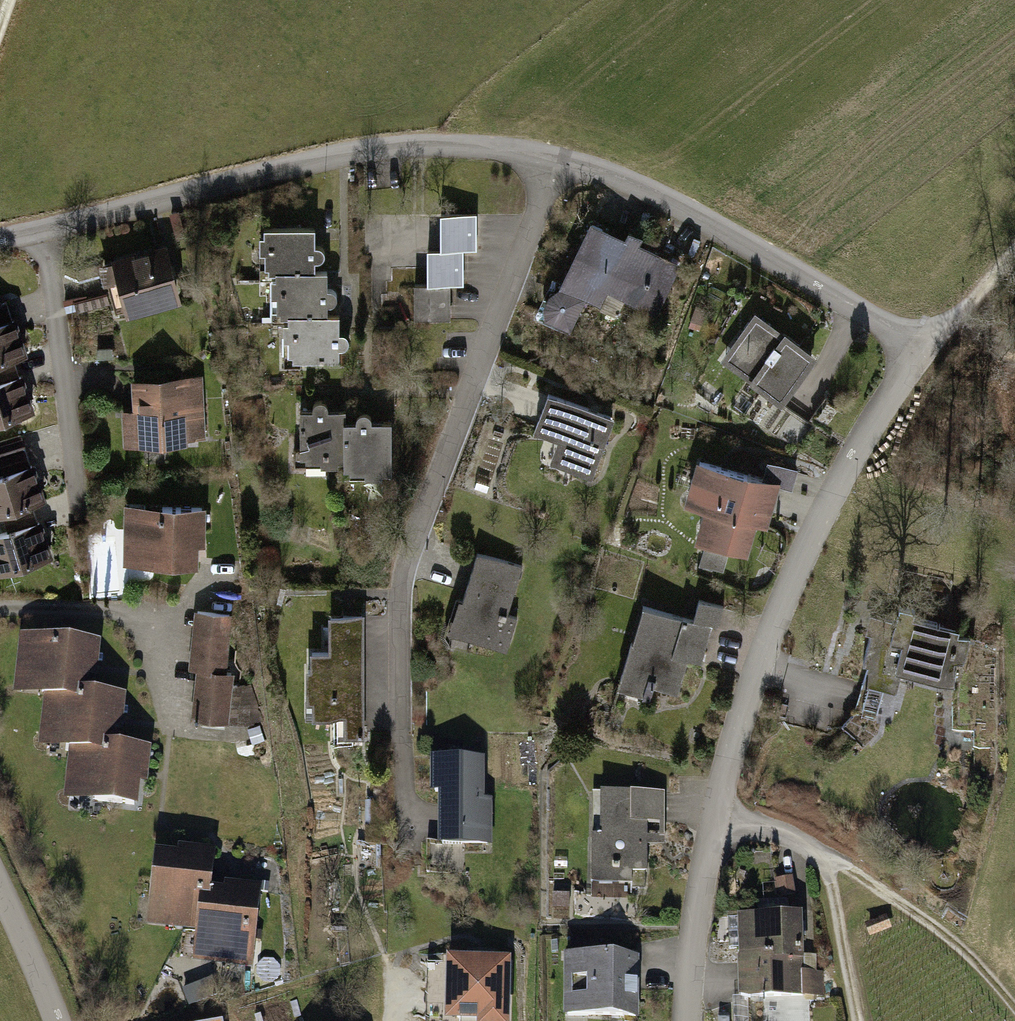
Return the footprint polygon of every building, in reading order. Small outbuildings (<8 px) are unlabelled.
[(481,213),(441,215),(442,253),(428,253),(429,285),(413,286),(414,323),(458,322),(457,292),(469,291),(467,254),(482,253),(481,213)] [(685,265),(591,220),(558,288),(602,310),(608,296),(659,317),(685,265)] [(316,230),(258,229),(259,274),(274,274),(273,317),(285,317),(284,361),(341,360),(341,352),(346,349),(350,341),(341,332),(341,316),(330,316),(330,307),(338,305),(342,295),(330,289),(330,274),(314,273),(314,264),(323,262),(324,253),(316,247),(316,230)] [(172,245),(106,259),(119,320),(185,307),(172,245)] [(815,363),(753,317),(719,363),(782,408),(815,363)] [(0,324),(0,368),(30,357),(17,319),(0,324)] [(0,381),(0,423),(35,412),(23,374),(0,381)] [(205,377),(132,380),(133,413),(123,414),(125,451),(208,447),(205,377)] [(614,417),(546,393),(533,431),(556,439),(547,464),(592,480),(614,417)] [(311,411),(299,412),(301,463),(342,464),(344,475),(391,475),(391,423),(374,424),(371,415),(361,414),(355,423),(344,424),(344,413),(330,412),(327,406),(318,404),(311,411)] [(0,471),(0,518),(47,501),(32,460),(0,471)] [(782,485),(697,461),(684,507),(704,513),(696,539),(707,542),(701,563),(724,570),(729,554),(748,559),(759,521),(771,524),(782,485)] [(206,510),(125,507),(123,565),(204,568),(206,510)] [(0,533),(0,576),(53,559),(40,520),(0,533)] [(527,569),(474,552),(447,639),(509,658),(521,621),(512,618),(527,569)] [(694,622),(643,607),(618,691),(650,700),(652,692),(679,700),(690,665),(708,671),(727,609),(700,601),(694,622)] [(238,615),(194,610),(187,666),(201,668),(195,719),(235,724),(241,672),(232,671),(238,615)] [(904,673),(959,685),(955,667),(967,669),(973,640),(957,637),(961,630),(930,623),(932,615),(914,611),(912,619),(894,615),(890,633),(875,630),(863,683),(895,690),(897,681),(902,683),(904,673)] [(365,737),(363,618),(330,618),(331,654),(307,654),(308,719),(347,719),(348,737),(365,737)] [(103,645),(21,635),(14,697),(44,700),(39,750),(72,754),(66,804),(143,813),(150,749),(123,746),(128,699),(97,695),(103,645)] [(481,765),(434,765),(434,850),(489,850),(489,805),(481,805),(481,765)] [(666,797),(590,798),(591,896),(649,895),(649,828),(666,827),(666,797)] [(175,858),(151,856),(144,929),(196,934),(193,964),(255,969),(262,884),(214,880),(216,852),(176,848),(175,858)] [(808,911),(734,916),(740,1002),(814,997),(808,911)] [(563,959),(562,1020),(638,1020),(638,960),(563,959)] [(448,961),(447,1020),(508,1020),(509,962),(448,961)] [(715,1020),(733,1020),(733,1006),(715,1007),(715,1020)]
